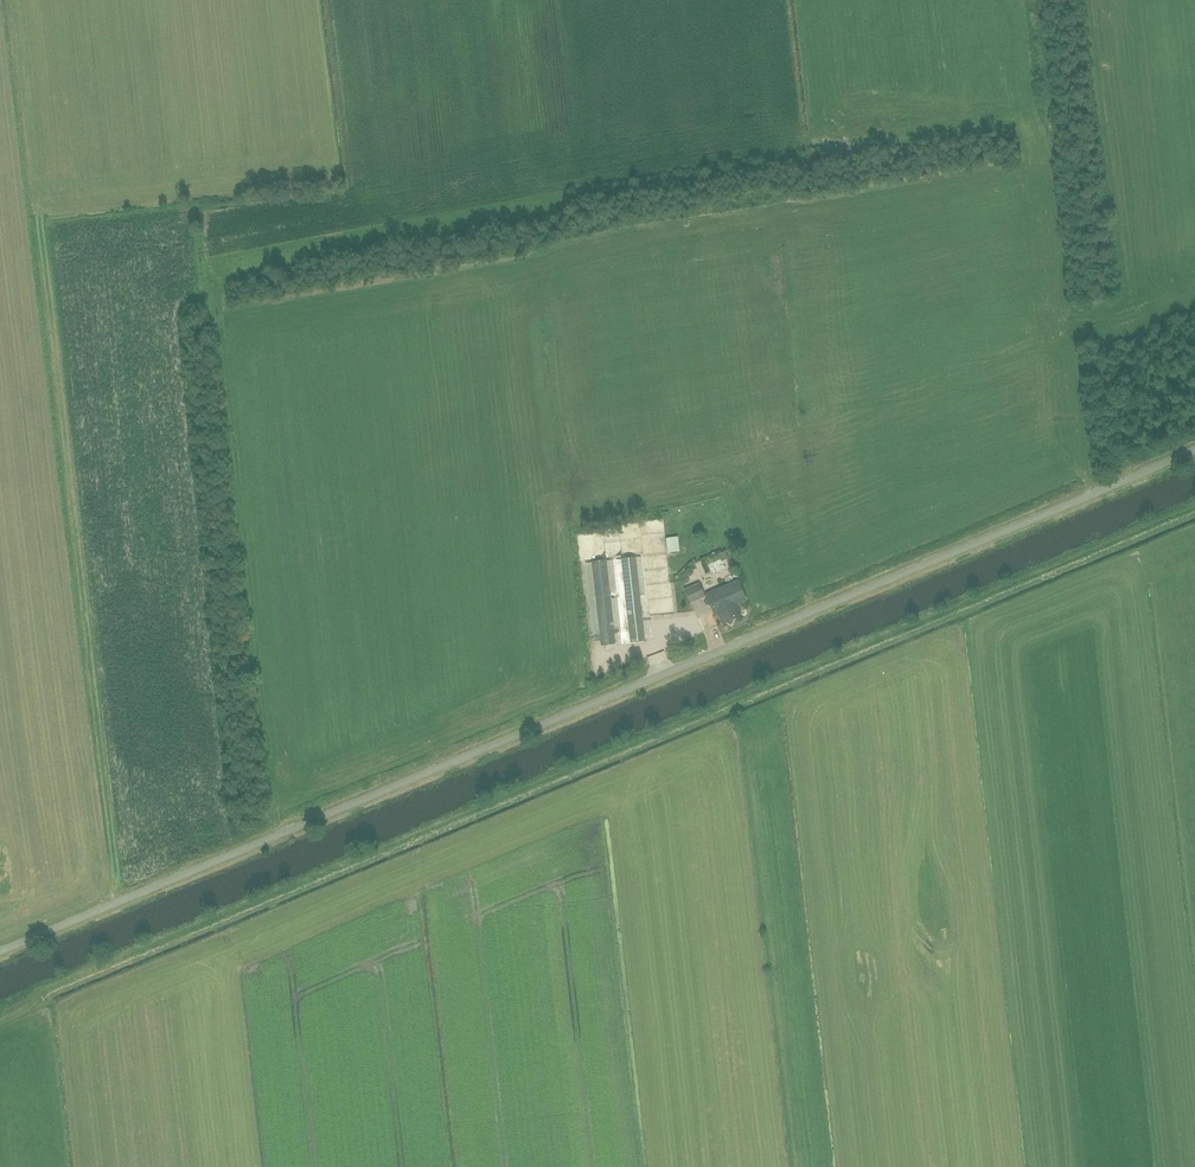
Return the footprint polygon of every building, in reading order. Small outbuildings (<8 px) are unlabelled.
[(631,642),(645,640),(636,558),(621,559),(631,642)] [(601,645),(616,643),(607,561),(592,563),(601,645)] [(690,603),(705,596),(699,583),(697,584),(695,579),(686,583),(688,586),(684,588),(690,603)] [(718,612),(723,622),(725,622),(731,624),(734,618),(736,617),(731,606),(745,600),(737,582),(708,596),(708,598),(706,604),(712,606),(715,613),(718,612)]
